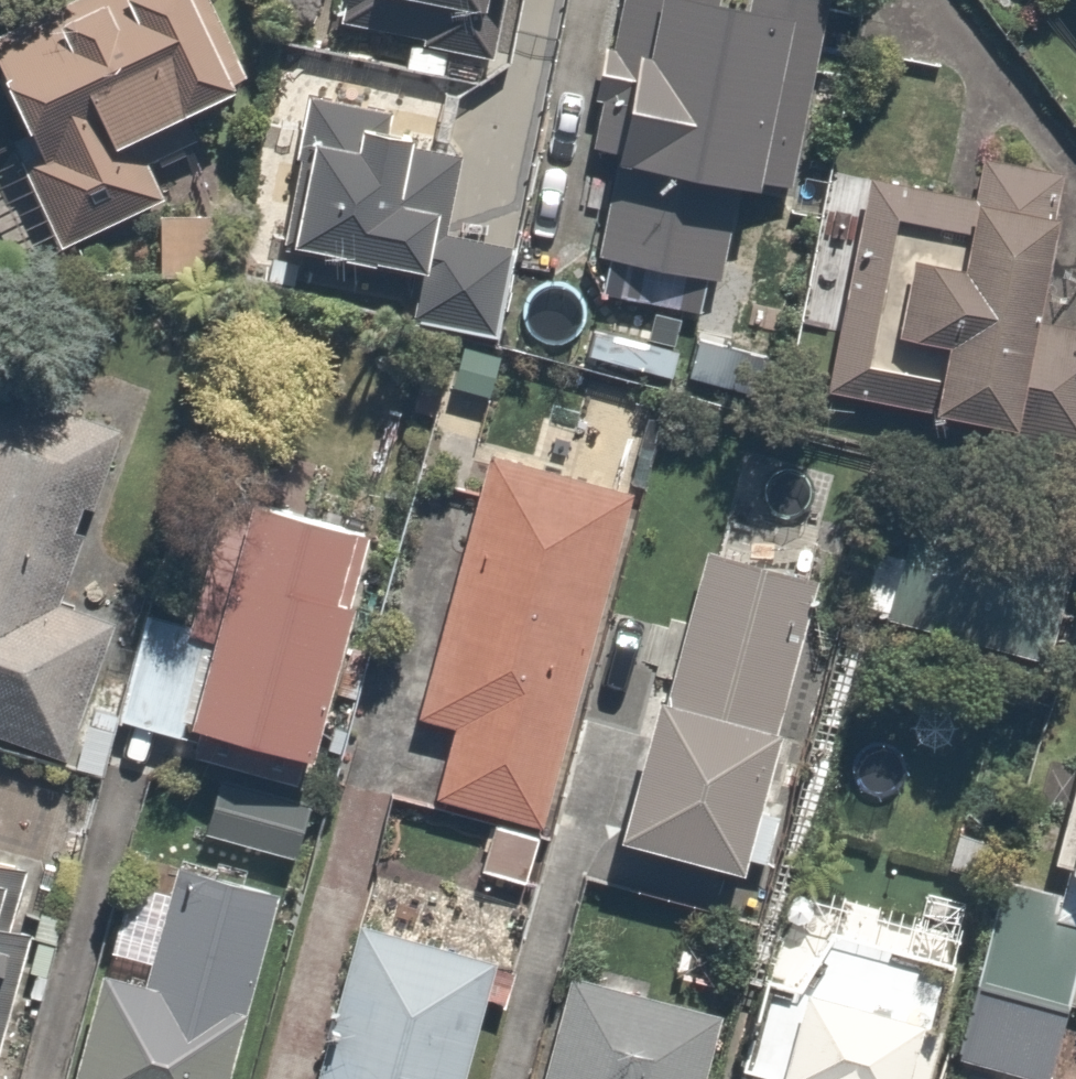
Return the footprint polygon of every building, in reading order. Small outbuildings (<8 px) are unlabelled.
[(0,30),(0,88),(25,143),(4,152),(47,248),(156,199),(138,158),(198,131),(185,101),(243,75),(210,0),(66,0),(0,30)] [(313,23),(394,37),(389,66),(438,75),(444,42),(487,49),(495,0),(317,0),(313,23)] [(720,274),(733,188),(780,195),(804,37),(776,33),(781,0),(616,0),(578,252),(616,258),(611,296),(686,307),(692,269),(720,274)] [(354,142),(297,131),(275,250),(404,274),(397,313),(490,330),(505,250),(423,235),(429,202),(385,194),(396,130),(358,123),(354,142)] [(1029,325),(1055,152),(974,139),(965,193),(855,176),(821,398),(905,410),(903,421),(1075,447),(1075,332),(1029,325)] [(0,383),(0,734),(59,755),(106,624),(62,608),(126,429),(0,383)] [(527,820),(622,483),(480,443),(404,712),(437,722),(418,789),(527,820)] [(355,525),(228,492),(168,723),(295,756),(355,525)] [(728,878),(809,533),(701,507),(659,687),(637,682),(598,848),(728,878)] [(1048,566),(850,525),(832,612),(1030,653),(1048,566)] [(151,727),(178,622),(131,609),(104,715),(151,727)] [(1058,1001),(1072,930),(1075,931),(1075,748),(1049,882),(985,869),(962,982),(1058,1001)] [(307,795),(206,775),(194,838),(295,858),(307,795)] [(0,863),(0,998),(16,931),(1,928),(16,867),(0,863)] [(344,922),(305,1078),(455,1078),(485,957),(344,922)] [(238,951),(179,938),(170,980),(84,961),(58,1078),(209,1078),(238,951)] [(768,1078),(916,1078),(926,1036),(905,1031),(915,986),(789,957),(761,1077),(768,1078)] [(557,967),(527,1078),(702,1078),(720,1010),(557,967)] [(1058,1001),(962,982),(947,1059),(1042,1078),(1058,1001)]
